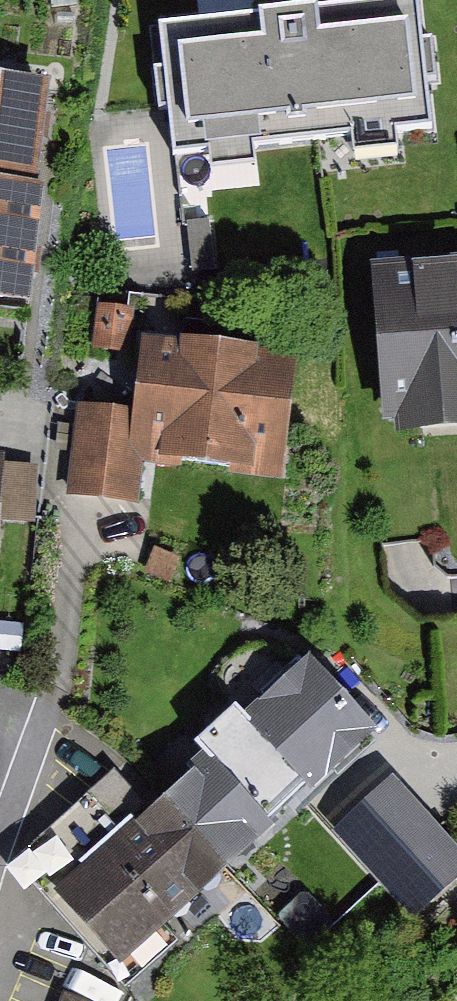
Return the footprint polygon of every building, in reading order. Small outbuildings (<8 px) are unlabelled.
[(416,5),(159,31),(172,161),(206,158),(208,175),(255,170),(253,151),(353,141),(355,159),(397,154),(395,136),(429,132),(416,5)] [(49,88),(0,82),(0,186),(37,191),(49,88)] [(0,186),(0,307),(30,311),(34,280),(36,264),(40,233),(41,218),(44,197),(45,191),(37,191),(0,186)] [(369,271),(381,430),(396,429),(397,442),(456,438),(456,264),(369,271)] [(182,467),(228,472),(227,477),(283,484),(298,364),(260,359),(260,356),(180,347),(180,349),(141,345),(133,414),(129,448),(143,467),(182,472),(182,467)] [(133,414),(77,407),(66,500),(121,506),(138,508),(143,467),(129,448),(133,414)] [(36,534),(39,460),(0,459),(0,533),(36,534)] [(309,665),(243,724),(307,796),(312,802),(378,743),(309,665)] [(259,851),(258,850),(273,836),(268,830),(307,796),(243,724),(235,715),(193,752),(202,762),(185,776),(191,783),(164,807),(227,879),(259,851)] [(153,817),(115,774),(12,865),(125,992),(179,945),(166,930),(197,903),(199,905),(227,879),(164,807),(153,817)] [(394,781),(363,809),(334,836),(414,923),(443,897),(456,884),(456,850),(394,781)]
